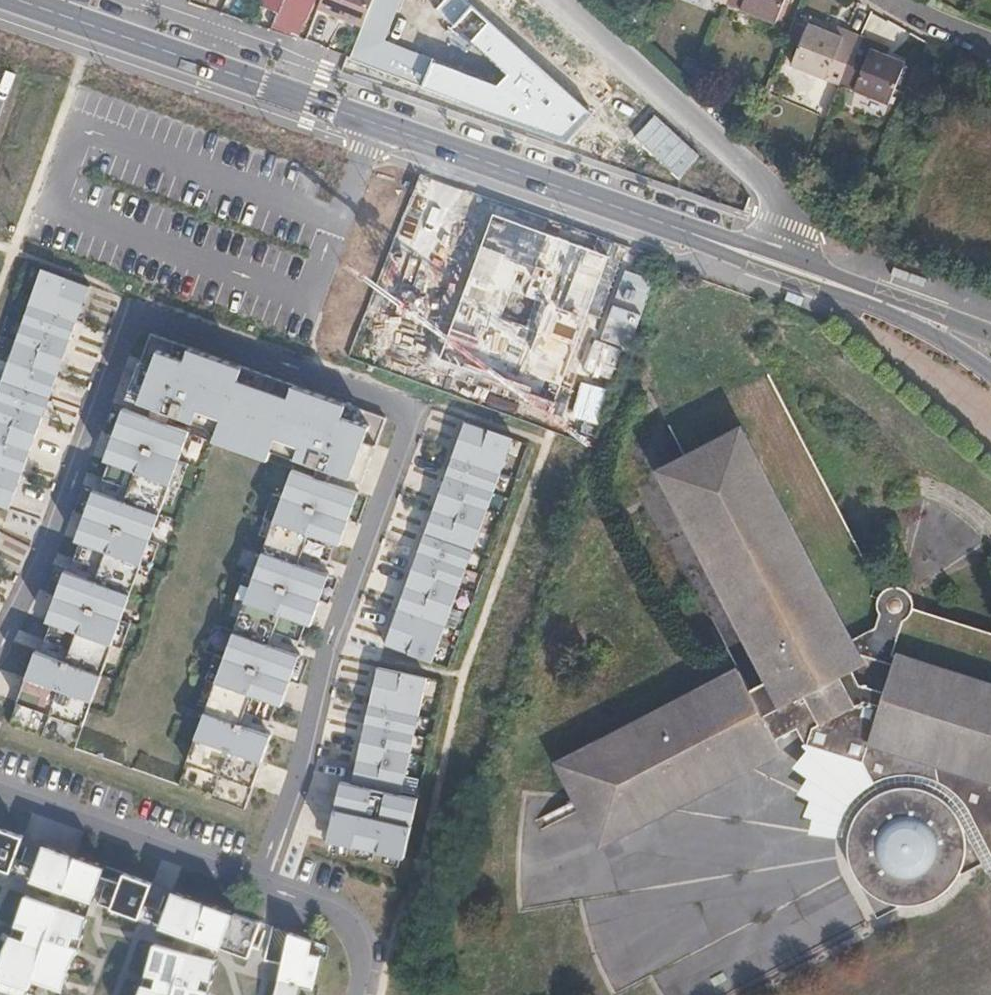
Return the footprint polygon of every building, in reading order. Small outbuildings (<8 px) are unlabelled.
[(298,38),(312,6),(314,0),(283,0),(281,5),(271,28),(298,38)] [(356,23),(366,0),(314,0),(312,6),(356,23)] [(594,115),(472,4),(451,27),(505,75),(497,84),(388,40),(405,0),(373,0),(350,59),(567,144),(594,115)] [(776,19),(783,0),(730,0),(776,19)] [(839,83),(859,35),(845,29),(843,35),(808,21),(792,64),(839,83)] [(874,41),(859,35),(839,83),(889,104),(905,62),(872,47),(874,41)] [(609,256),(495,214),(441,358),(556,400),(609,256)] [(12,510),(93,285),(46,268),(0,394),(0,505),(12,510)] [(390,419),(154,334),(131,398),(221,431),(218,441),(272,461),(276,451),(367,484),(390,419)] [(911,789),(910,789),(906,789),(902,789),(898,789),(894,789),(890,791),(885,792),(881,793),(878,795),(874,797),(870,799),(867,801),(864,804),(861,807),(858,810),(856,814),(853,817),(851,821),(849,824),(848,828),(847,832),(845,836),(845,840),(845,842),(844,853),(848,869),(851,877),(875,921),(899,909),(914,908),(922,905),(930,902),(941,896),(947,890),(956,878),(980,865),(957,820),(955,817),(952,813),(950,810),(947,807),(944,804),(941,802),(937,799),(934,797),(931,795),(936,785),(938,786),(940,787),(942,788),(944,789),(946,791),(947,792),(949,793),(951,795),(953,797),(955,799),(957,801),(960,805),(963,807),(964,809),(965,811),(966,812),(968,816),(990,859),(990,636),(908,610),(908,603),(906,597),(900,592),(896,590),(887,589),(882,591),(878,594),(874,600),(867,598),(872,585),(762,377),(661,429),(694,490),(670,503),(765,683),(745,694),(735,674),(555,769),(597,849),(777,753),(771,743),(792,731),(801,747),(858,765),(870,786),(871,785),(873,784),(876,783),(879,781),(882,780),(886,779),(891,778),(893,778),(897,777),(899,777),(903,777),(906,777),(910,777),(913,778),(911,789)] [(191,431),(127,408),(108,461),(113,462),(107,479),(134,490),(130,502),(98,490),(79,541),(84,542),(78,560),(105,570),(101,582),(69,570),(50,622),(55,624),(48,641),(76,651),(72,662),(39,651),(36,658),(12,725),(76,749),(191,431)] [(422,441),(434,443),(436,433),(454,436),(456,416),(425,412),(422,441)] [(455,458),(503,476),(516,438),(468,421),(455,458)] [(448,476),(496,494),(503,476),(455,458),(448,476)] [(363,494),(299,470),(283,512),(183,787),(247,810),(275,735),(242,724),(246,712),(274,722),(280,705),(285,707),(304,655),(271,643),(276,631),(304,641),(310,624),(315,626),(333,575),(301,563),(305,551),(333,561),(339,544),(344,546),(363,494)] [(448,476),(436,511),(462,521),(468,504),(490,512),(496,494),(448,476)] [(436,511),(427,534),(476,551),(490,512),(468,504),(462,521),(436,511)] [(476,551),(427,534),(421,552),(469,570),(476,551)] [(421,552),(408,587),(434,597),(440,580),(462,588),(469,570),(421,552)] [(408,587),(400,609),(448,627),(462,588),(440,580),(434,597),(408,587)] [(400,609),(387,645),(435,663),(448,627),(400,609)] [(430,679),(380,668),(371,705),(422,717),(430,679)] [(422,717),(371,705),(367,724),(417,735),(422,717)] [(413,754),(417,735),(367,724),(358,760),(386,766),(390,749),(413,754)] [(858,765),(801,747),(803,751),(788,767),(804,777),(794,793),(807,801),(800,817),(809,820),(805,835),(833,839),(834,833),(835,828),(836,824),(838,821),(840,816),(841,813),(842,812),(844,809),(846,807),(848,803),(851,800),(853,798),(855,796),(857,794),(859,792),(865,789),(866,787),(870,786),(858,765)] [(403,795),(413,754),(390,749),(386,766),(358,760),(352,783),(403,795)] [(834,833),(833,839),(845,842),(845,836),(847,832),(848,828),(849,824),(851,821),(853,817),(856,814),(858,810),(861,807),(864,804),(867,801),(870,799),(874,797),(878,795),(881,793),(885,792),(890,791),(894,789),(898,789),(902,789),(906,789),(910,789),(911,789),(913,778),(910,777),(906,777),(903,777),(899,777),(897,777),(893,778),(891,778),(886,779),(882,780),(879,781),(876,783),(873,784),(871,785),(870,786),(866,787),(865,789),(859,792),(857,794),(855,796),(853,798),(851,800),(848,803),(846,807),(844,809),(842,812),(841,813),(840,816),(838,821),(836,824),(835,828),(834,833)] [(403,795),(352,783),(342,781),(329,839),(341,844),(406,858),(420,799),(403,795)] [(938,786),(936,785),(931,795),(934,797),(937,799),(941,802),(944,804),(947,807),(950,810),(952,813),(955,817),(957,820),(980,865),(990,859),(968,816),(966,812),(965,811),(964,809),(963,807),(960,805),(957,801),(955,799),(953,797),(951,795),(949,793),(947,792),(946,791),(944,789),(942,788),(940,787),(938,786)] [(12,872),(24,836),(0,828),(0,868),(12,872)] [(141,919),(154,883),(126,873),(122,883),(104,876),(108,866),(78,856),(74,866),(41,858),(33,880),(58,889),(62,877),(69,880),(64,894),(76,898),(77,896),(141,919)] [(990,859),(980,865),(990,885),(990,860),(990,859)] [(190,896),(175,891),(162,926),(180,933),(178,939),(190,943),(192,937),(250,958),(263,922),(190,896)] [(27,896),(22,910),(32,913),(29,924),(19,921),(7,946),(0,971),(0,992),(9,994),(30,994),(31,992),(40,994),(65,994),(72,969),(82,948),(89,916),(58,906),(59,902),(50,899),(49,902),(27,896)] [(32,913),(22,910),(19,921),(29,924),(32,913)] [(291,932),(277,994),(302,994),(304,987),(315,989),(315,988),(322,956),(322,955),(312,952),(314,941),(291,932)] [(220,960),(187,951),(186,953),(179,951),(179,949),(156,943),(152,960),(161,963),(159,974),(149,971),(139,994),(210,994),(211,991),(220,960)] [(161,963),(152,960),(149,971),(159,974),(161,963)]
